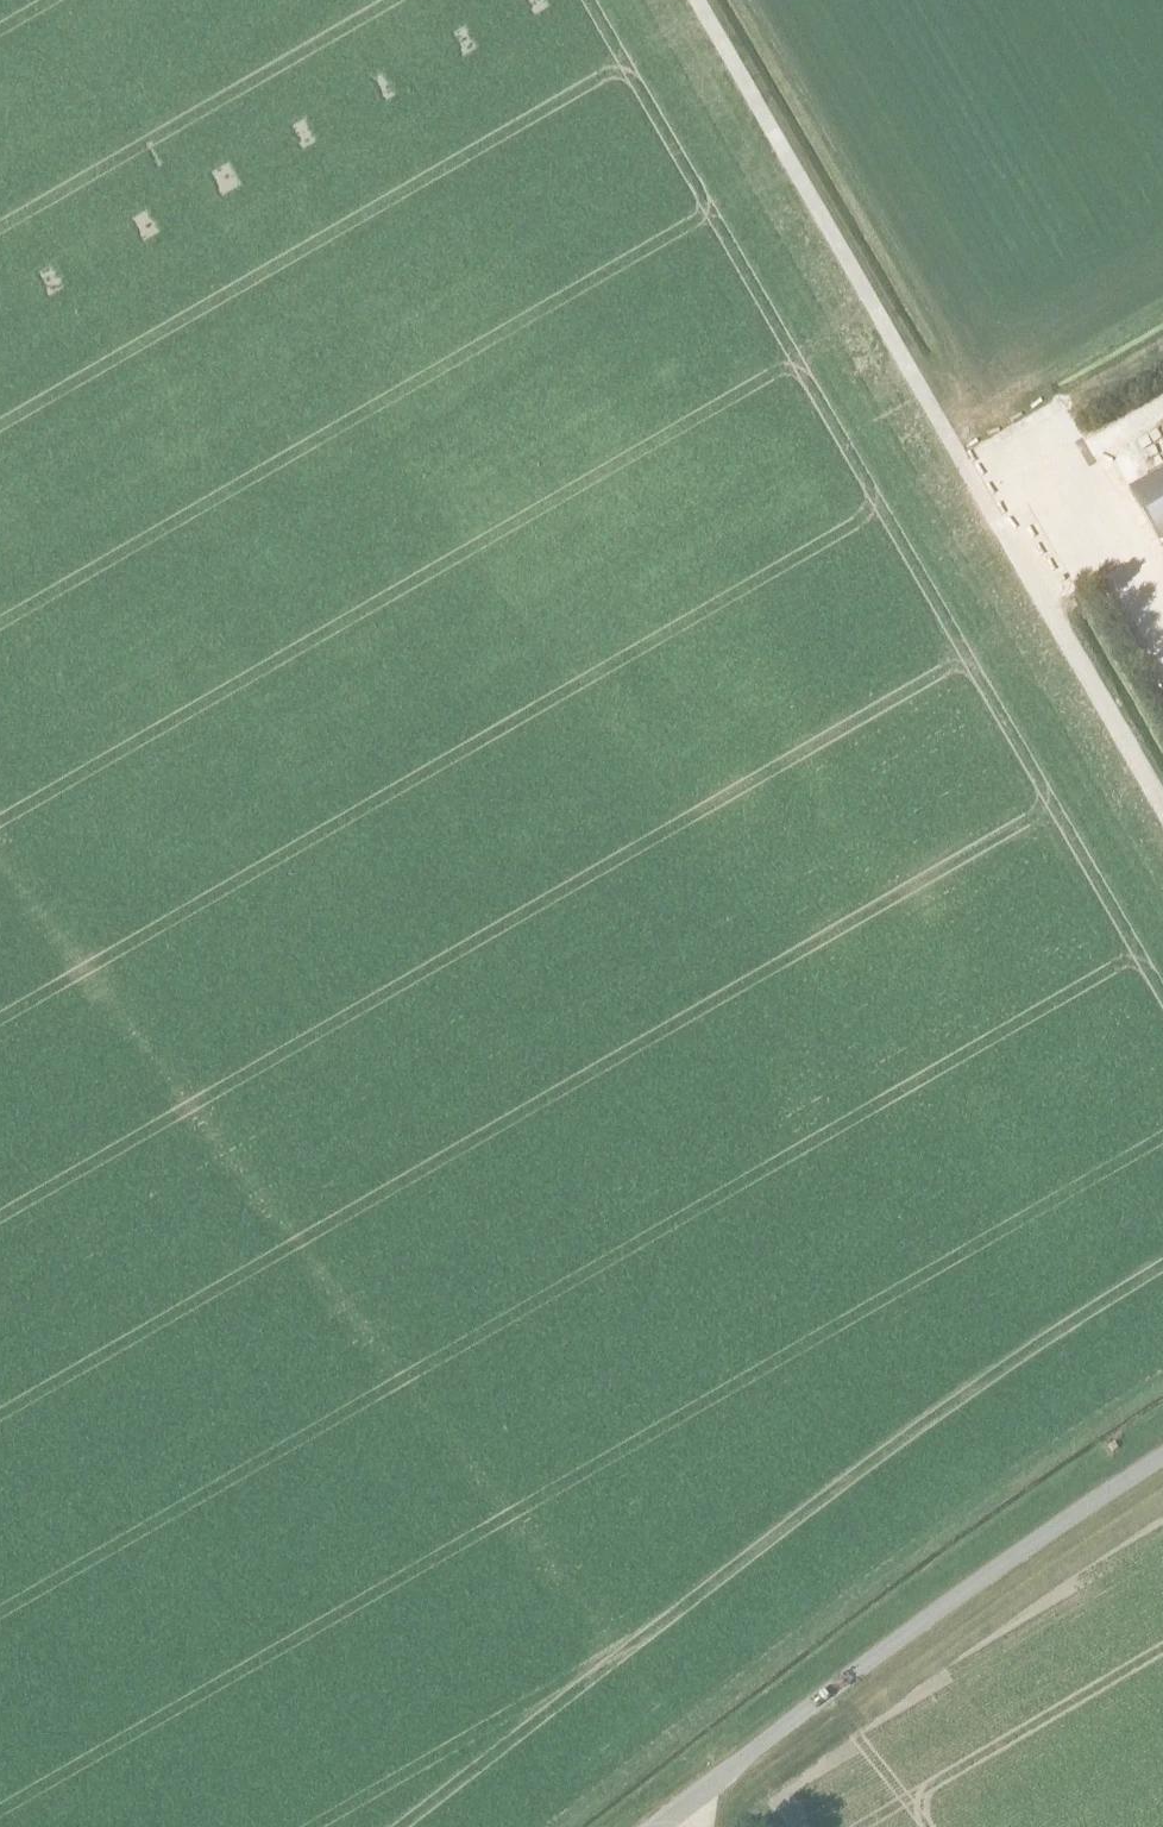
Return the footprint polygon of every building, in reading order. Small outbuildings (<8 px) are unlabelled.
[(1161,544),(1162,543),(1162,471),(1130,491),(1161,544)]
